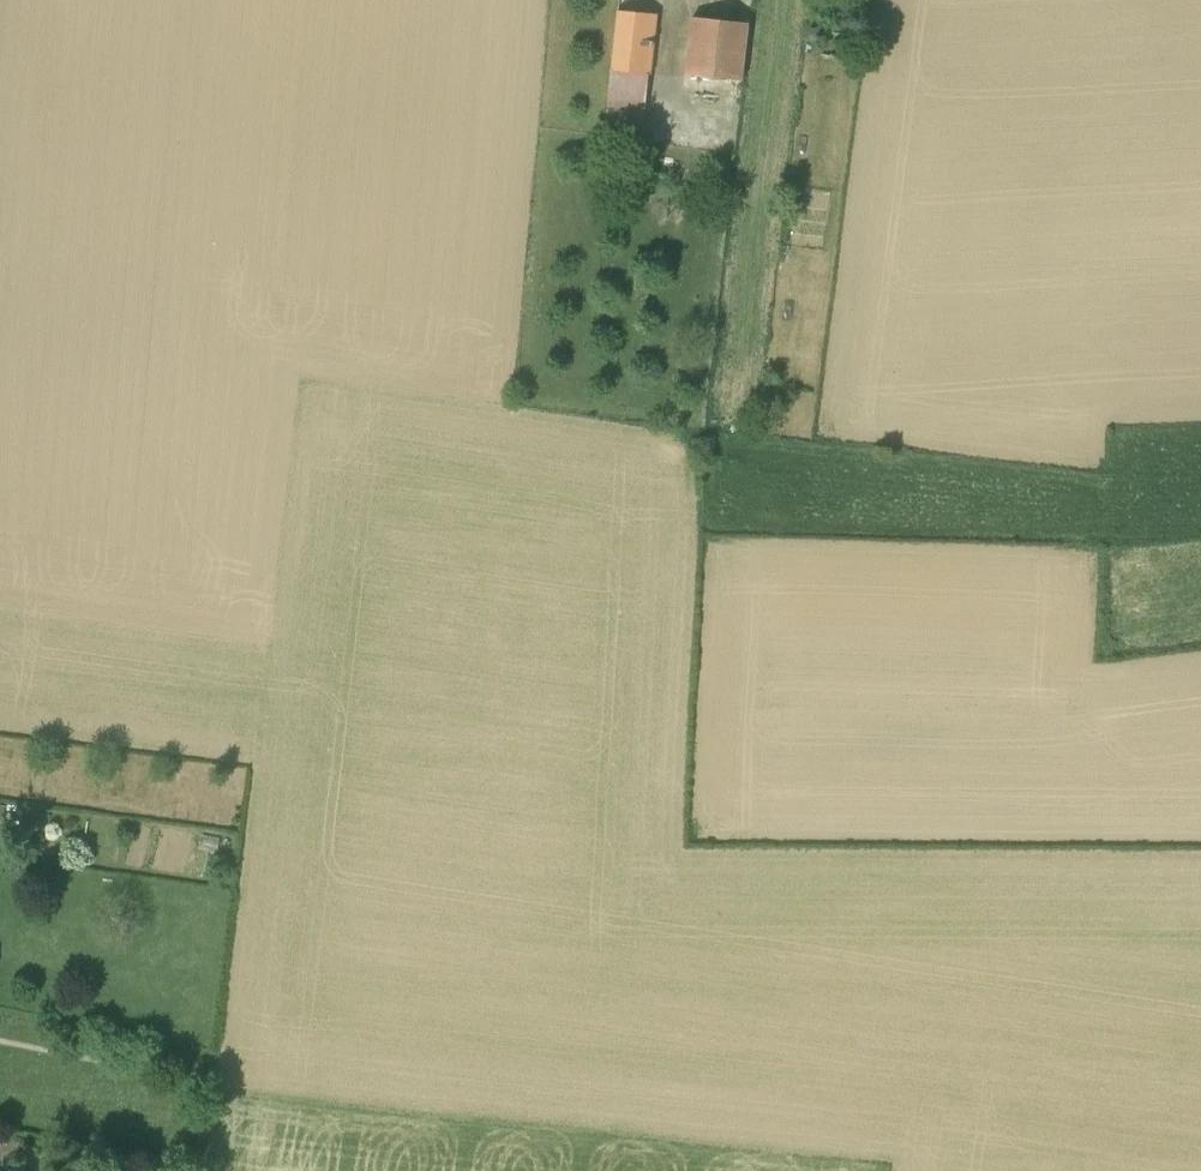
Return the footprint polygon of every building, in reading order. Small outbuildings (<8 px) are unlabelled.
[(650,74),(651,74),(658,15),(617,10),(611,70),(650,74)] [(685,75),(743,80),(750,23),(692,17),(685,75)] [(808,43),(819,44),(822,20),(811,18),(808,43)]
